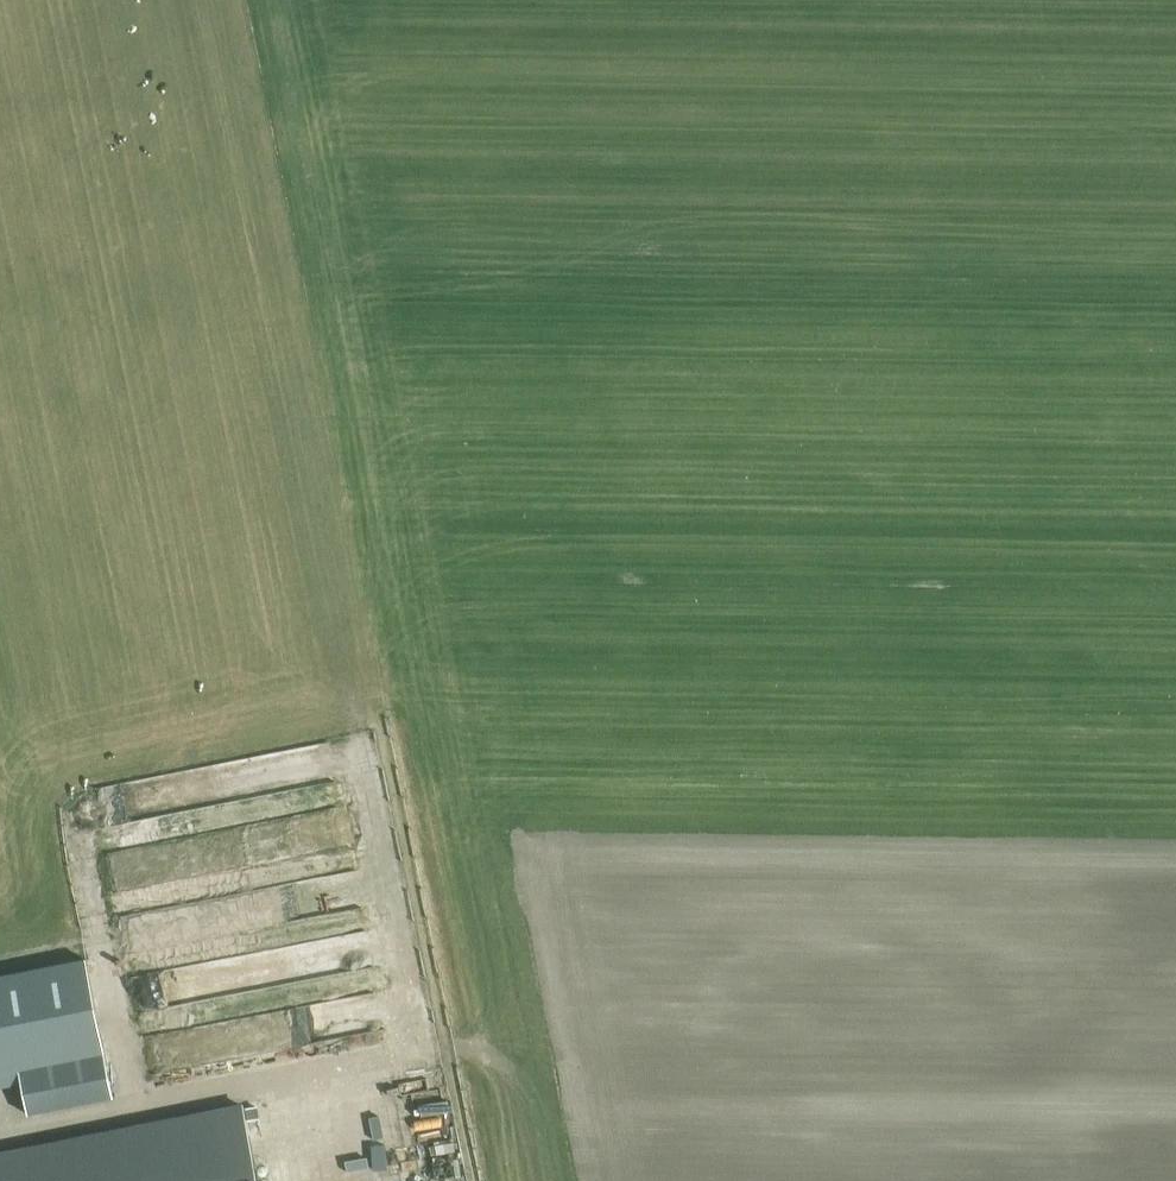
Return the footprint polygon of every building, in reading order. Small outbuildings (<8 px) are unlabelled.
[(98,1021),(86,959),(0,976),(0,1073),(19,1069),(28,1114),(113,1097),(98,1021)] [(244,1106),(0,1155),(0,1180),(259,1180),(244,1106)]
